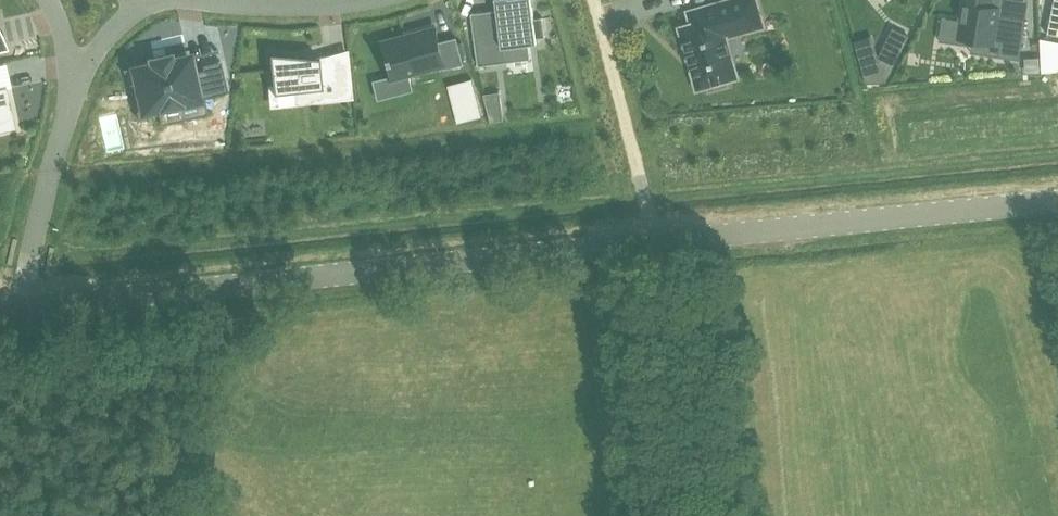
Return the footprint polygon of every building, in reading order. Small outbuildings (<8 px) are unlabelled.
[(498,9),(501,31),(475,34),(479,65),(507,61),(505,46),(529,43),(538,42),(532,0),(497,0),(498,9)] [(689,11),(693,24),(681,27),(698,88),(709,85),(710,89),(728,84),(727,80),(738,77),(726,36),(764,25),(756,0),(730,0),(717,4),(717,3),(689,11)] [(959,36),(1000,43),(998,55),(1018,58),(1017,59),(1020,59),(1020,57),(1018,57),(1019,47),(1022,47),(1026,19),(999,15),(1000,8),(992,6),(993,0),(965,0),(962,19),(959,36)] [(1048,33),(1057,35),(1057,0),(1056,0),(1054,0),(1048,33)] [(391,80),(409,75),(445,65),(446,69),(465,63),(457,37),(440,42),(435,27),(405,36),(404,31),(403,32),(404,36),(381,43),(385,58),(384,59),(385,65),(387,64),(391,79),(391,80)] [(879,59),(878,60),(884,81),(887,81),(910,36),(894,29),(879,59)] [(1043,72),(1057,70),(1057,41),(1042,38),(1043,72)] [(353,94),(351,72),(326,75),(324,58),(325,57),(325,56),(324,56),(320,57),(294,55),(270,53),(273,84),(274,93),(296,90),(297,100),(322,97),(350,94),(351,98),(353,98),(353,94)] [(1040,58),(1027,58),(1027,71),(1040,71),(1040,58)] [(132,95),(132,96),(139,125),(139,126),(144,125),(144,126),(164,121),(164,120),(179,117),(177,112),(203,106),(227,101),(220,70),(217,70),(203,73),(201,74),(203,79),(192,82),(190,74),(189,74),(188,67),(188,66),(180,68),(179,67),(171,69),(170,65),(170,64),(169,64),(150,69),(149,69),(150,70),(150,73),(142,75),(142,76),(134,78),(134,79),(135,83),(134,83),(136,92),(137,94),(132,95)] [(472,79),(449,85),(458,122),(482,116),(472,79)] [(14,127),(6,89),(0,90),(0,130),(14,127)] [(500,92),(485,94),(492,120),(503,119),(500,92)]
